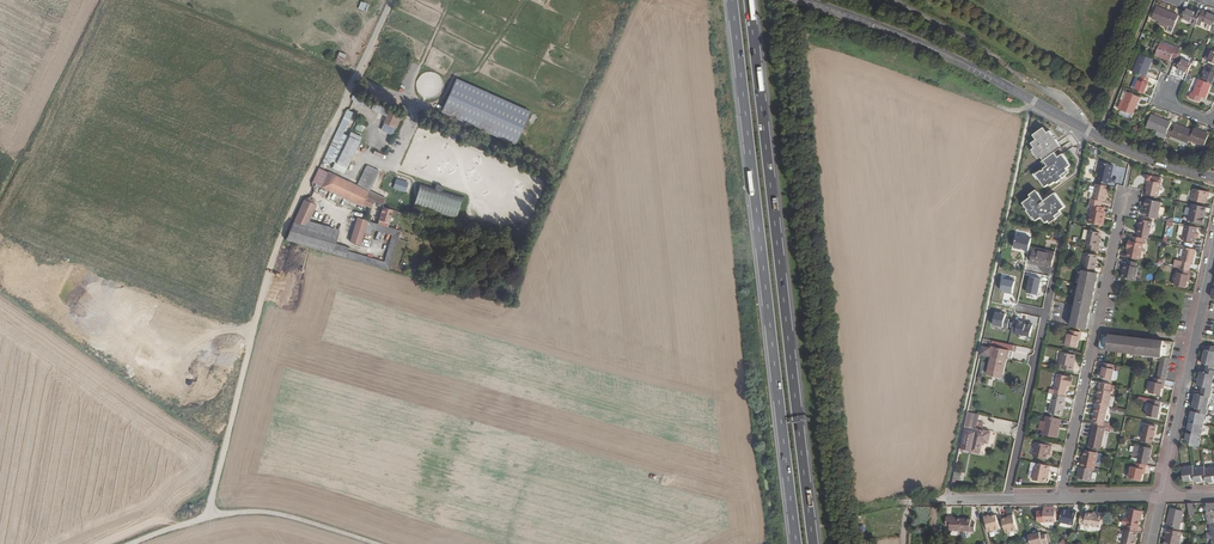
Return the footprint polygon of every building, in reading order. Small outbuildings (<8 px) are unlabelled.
[(361,1),(358,9),(367,12),(370,4),(361,1)] [(1157,6),(1152,18),(1160,21),(1169,25),(1168,28),(1167,31),(1172,33),(1179,15),(1157,6)] [(1185,8),(1184,11),(1182,18),(1193,23),(1192,26),(1196,28),(1197,24),(1202,13),(1202,12),(1196,10),(1196,12),(1185,8)] [(1212,32),(1213,26),(1213,15),(1207,12),(1206,15),(1202,13),(1197,24),(1202,26),(1203,22),(1209,24),(1207,29),(1208,30),(1212,32)] [(1176,59),(1177,57),(1181,49),(1176,47),(1175,49),(1160,43),(1156,55),(1170,61),(1172,58),(1176,59)] [(336,63),(343,65),(346,54),(338,52),(336,63)] [(1152,60),(1140,55),(1133,72),(1137,74),(1146,77),(1152,60)] [(1177,57),(1176,59),(1174,66),(1178,68),(1177,69),(1188,74),(1192,63),(1177,57)] [(1209,65),(1203,81),(1211,84),(1213,85),(1213,81),(1213,67),(1209,65)] [(1149,78),(1146,77),(1137,74),(1135,78),(1139,79),(1134,90),(1144,94),(1149,83),(1147,83),(1149,78)] [(1201,97),(1205,99),(1211,84),(1203,81),(1199,79),(1193,94),(1191,93),(1189,97),(1199,101),(1201,97)] [(441,115),(517,144),(531,109),(455,80),(441,115)] [(371,109),(374,102),(353,93),(351,98),(351,99),(353,100),(371,109)] [(1131,119),(1140,97),(1128,93),(1125,101),(1121,110),(1119,115),(1131,119)] [(386,116),(389,109),(374,102),(371,109),(386,116)] [(400,114),(404,116),(408,107),(404,105),(400,114)] [(343,133),(353,112),(347,109),(322,161),(328,164),(330,160),(343,133)] [(397,130),(404,116),(400,114),(389,109),(386,116),(383,123),(384,124),(396,129),(397,130)] [(1167,135),(1170,126),(1172,123),(1152,115),(1147,127),(1158,131),(1167,135)] [(394,135),(396,129),(384,124),(381,129),(394,135)] [(1176,125),(1175,128),(1170,126),(1167,135),(1166,137),(1171,139),(1171,137),(1189,144),(1190,141),(1193,131),(1176,125)] [(1044,160),(1055,152),(1062,147),(1050,131),(1048,132),(1044,127),(1034,135),(1037,140),(1032,143),(1035,148),(1033,149),(1039,159),(1042,157),(1044,160)] [(1203,146),(1208,134),(1195,128),(1193,131),(1190,141),(1203,146)] [(348,135),(360,141),(362,137),(350,131),(348,135)] [(348,136),(343,133),(330,160),(335,162),(348,136)] [(347,168),(360,141),(348,135),(348,136),(335,162),(346,167),(347,168)] [(1070,165),(1063,154),(1059,157),(1055,152),(1044,160),(1048,166),(1037,174),(1046,186),(1050,183),(1051,185),(1056,181),(1057,182),(1063,178),(1061,175),(1068,170),(1066,168),(1070,165)] [(343,173),(346,167),(335,162),(333,168),(343,173)] [(1099,162),(1095,179),(1106,181),(1109,182),(1110,177),(1109,177),(1111,165),(1099,162)] [(329,173),(322,187),(361,205),(362,204),(370,207),(371,205),(376,207),(378,203),(383,206),(386,200),(368,191),(377,170),(366,165),(357,186),(329,173)] [(322,187),(329,173),(319,168),(312,182),(322,187)] [(396,178),(393,188),(405,192),(408,182),(396,178)] [(1163,183),(1150,180),(1148,185),(1150,186),(1149,190),(1148,195),(1156,196),(1160,197),(1163,183)] [(1106,193),(1108,186),(1105,185),(1097,183),(1096,186),(1095,192),(1093,198),(1091,198),(1090,204),(1092,205),(1103,207),(1104,201),(1105,201),(1107,194),(1106,193)] [(420,184),(413,205),(454,219),(461,198),(420,184)] [(1210,192),(1194,189),(1192,201),(1206,204),(1207,197),(1208,197),(1210,192)] [(1056,194),(1045,201),(1038,191),(1031,195),(1033,198),(1025,203),(1030,210),(1028,212),(1033,218),(1034,217),(1037,221),(1043,217),(1047,223),(1050,222),(1051,223),(1057,218),(1056,217),(1062,213),(1060,211),(1066,207),(1056,194)] [(308,198),(304,200),(285,240),(332,254),(335,244),(339,229),(309,221),(315,206),(314,201),(308,198)] [(1147,211),(1146,211),(1144,216),(1159,219),(1162,202),(1148,199),(1147,206),(1148,206),(1147,211)] [(1205,213),(1207,208),(1192,204),(1188,221),(1201,224),(1204,212),(1205,213)] [(1104,212),(1105,207),(1103,207),(1092,205),(1088,222),(1102,225),(1104,219),(1103,218),(1104,212)] [(383,207),(378,224),(388,227),(392,213),(393,211),(383,207)] [(357,218),(350,241),(360,244),(367,221),(357,218)] [(1139,232),(1140,232),(1139,237),(1148,239),(1149,234),(1150,235),(1153,221),(1142,219),(1139,232)] [(392,235),(384,262),(391,264),(401,231),(388,227),(378,224),(367,221),(360,244),(367,247),(372,229),(392,235)] [(1195,237),(1197,227),(1185,225),(1182,239),(1195,242),(1196,237),(1195,237)] [(1087,244),(1089,244),(1088,248),(1099,250),(1100,246),(1098,246),(1100,237),(1101,232),(1090,230),(1088,240),(1087,244)] [(1145,244),(1131,241),(1129,248),(1131,248),(1129,257),(1141,259),(1145,244)] [(349,248),(335,244),(332,254),(346,258),(348,251),(349,248)] [(1192,263),(1193,263),(1196,249),(1184,246),(1181,260),(1176,259),(1174,267),(1179,268),(1180,268),(1189,270),(1190,270),(1192,263)] [(1056,252),(1035,247),(1032,263),(1052,267),(1056,252)] [(384,262),(348,251),(346,258),(389,270),(391,264),(384,262)] [(1097,255),(1087,253),(1083,269),(1095,272),(1098,260),(1096,259),(1097,255)] [(1123,269),(1125,270),(1123,278),(1136,281),(1139,267),(1137,267),(1138,263),(1128,261),(1127,265),(1124,264),(1123,269)] [(1175,285),(1186,288),(1188,281),(1189,275),(1188,275),(1189,270),(1180,268),(1179,268),(1175,285)] [(1075,310),(1091,313),(1100,273),(1095,272),(1083,269),(1075,310)] [(1028,293),(1038,295),(1042,280),(1031,277),(1028,293)] [(1014,294),(1017,281),(1005,279),(1002,292),(1014,294)] [(1090,319),(1091,313),(1075,310),(1074,315),(1090,319)] [(997,313),(994,325),(1008,328),(1011,317),(997,313)] [(1090,319),(1074,315),(1071,326),(1087,330),(1090,319)] [(1016,333),(1031,336),(1034,324),(1019,321),(1019,322),(1014,321),(1012,332),(1017,333),(1016,333)] [(1080,336),(1079,336),(1080,332),(1071,330),(1070,334),(1069,334),(1066,345),(1078,348),(1079,341),(1080,336)] [(1126,337),(1102,334),(1098,350),(1109,352),(1122,353),(1126,337)] [(1175,342),(1126,337),(1122,353),(1161,358),(1157,379),(1163,380),(1168,381),(1173,360),(1175,342)] [(1012,358),(1015,346),(997,342),(996,348),(1009,351),(1008,357),(1012,358)] [(990,355),(991,348),(983,346),(981,354),(990,356),(990,355)] [(1203,357),(1213,359),(1213,347),(1211,346),(1210,352),(1204,351),(1203,357)] [(996,348),(992,347),(991,348),(990,355),(992,356),(1007,359),(1008,357),(1009,351),(996,348)] [(1075,366),(1074,366),(1075,361),(1076,355),(1063,352),(1061,363),(1064,364),(1063,368),(1074,371),(1075,366)] [(1007,359),(992,356),(988,374),(998,377),(998,378),(1003,380),(1007,359)] [(1203,357),(1202,362),(1207,364),(1206,368),(1213,370),(1213,359),(1203,357)] [(1113,369),(1114,365),(1105,363),(1104,367),(1103,367),(1100,378),(1112,381),(1114,369),(1113,369)] [(1198,378),(1213,382),(1213,370),(1206,368),(1205,373),(1200,371),(1198,378)] [(1073,377),(1059,374),(1055,390),(1066,392),(1067,392),(1068,384),(1071,385),(1073,377)] [(1198,378),(1197,385),(1202,386),(1202,390),(1213,393),(1213,390),(1213,387),(1213,382),(1198,378)] [(1111,391),(1113,385),(1101,382),(1098,393),(1099,393),(1097,403),(1109,405),(1114,406),(1115,401),(1117,401),(1118,400),(1119,398),(1118,397),(1112,395),(1113,391),(1111,391)] [(1163,384),(1162,384),(1152,382),(1149,393),(1160,396),(1163,384)] [(1202,390),(1201,394),(1195,393),(1194,399),(1210,403),(1212,396),(1213,396),(1213,393),(1202,390)] [(1053,398),(1050,413),(1061,415),(1063,406),(1065,406),(1066,401),(1065,401),(1066,396),(1065,396),(1055,394),(1054,398),(1053,398)] [(1210,403),(1194,399),(1192,406),(1198,408),(1197,412),(1208,414),(1210,415),(1211,411),(1209,410),(1210,403)] [(1159,407),(1160,403),(1151,400),(1150,405),(1149,405),(1147,417),(1157,419),(1160,407),(1159,407)] [(1104,424),(1109,405),(1097,403),(1093,421),(1095,422),(1094,424),(1104,426),(1104,424)] [(1197,412),(1191,411),(1190,417),(1195,419),(1194,423),(1205,426),(1208,426),(1209,422),(1206,422),(1208,414),(1197,412)] [(980,415),(969,412),(961,448),(972,451),(977,430),(974,429),(976,421),(978,422),(980,415)] [(1061,424),(1062,419),(1046,415),(1045,420),(1041,419),(1039,429),(1043,430),(1043,434),(1057,437),(1058,429),(1059,423),(1061,424)] [(978,422),(976,421),(974,429),(977,430),(972,451),(972,452),(980,453),(983,442),(989,443),(991,432),(983,430),(985,423),(978,422)] [(1194,423),(1189,422),(1187,429),(1193,430),(1192,434),(1203,436),(1205,437),(1206,434),(1204,433),(1205,426),(1194,423)] [(1104,426),(1094,424),(1090,446),(1101,448),(1106,427),(1104,426)] [(1155,428),(1144,425),(1141,440),(1152,443),(1155,428)] [(1192,434),(1186,433),(1185,440),(1190,441),(1190,445),(1202,448),(1203,448),(1204,444),(1201,444),(1203,436),(1192,434)] [(1034,456),(1048,459),(1049,454),(1049,452),(1051,452),(1053,445),(1037,442),(1034,456)] [(1138,456),(1136,463),(1145,466),(1147,466),(1150,449),(1139,447),(1138,456)] [(1082,466),(1094,469),(1095,469),(1099,452),(1086,449),(1082,466)] [(1049,475),(1051,465),(1040,463),(1039,467),(1036,467),(1033,478),(1046,481),(1048,475),(1049,475)] [(1145,466),(1136,463),(1134,463),(1133,468),(1130,467),(1128,479),(1140,482),(1143,471),(1144,471),(1145,466)] [(1094,469),(1082,466),(1081,466),(1080,471),(1081,471),(1079,478),(1091,480),(1094,469)] [(1192,466),(1181,467),(1183,481),(1190,480),(1189,475),(1193,474),(1193,468),(1192,466)] [(1193,474),(1194,482),(1201,481),(1201,476),(1205,475),(1204,468),(1204,467),(1193,468),(1193,474)] [(1204,468),(1205,475),(1206,482),(1213,482),(1212,476),(1213,476),(1213,467),(1204,468)] [(1127,518),(1124,517),(1123,524),(1126,524),(1125,529),(1138,532),(1139,527),(1138,527),(1140,521),(1140,518),(1141,518),(1142,511),(1129,508),(1127,518)] [(1183,511),(1170,508),(1167,525),(1169,525),(1169,529),(1179,531),(1183,511)] [(1040,522),(1056,522),(1056,521),(1056,509),(1044,510),(1044,511),(1038,511),(1038,521),(1040,522)] [(1059,522),(1074,525),(1077,511),(1072,510),(1072,512),(1068,511),(1062,510),(1059,522)] [(1090,528),(1091,525),(1100,528),(1101,524),(1102,525),(1105,514),(1097,512),(1097,513),(1096,515),(1093,514),(1087,512),(1086,514),(1081,513),(1079,524),(1084,525),(1083,526),(1090,528)] [(1017,530),(1013,514),(1008,516),(1008,517),(1006,518),(1002,519),(1006,533),(1017,530)] [(984,516),(988,532),(1000,529),(996,515),(992,516),(990,517),(989,515),(984,516)] [(950,530),(975,532),(976,522),(971,522),(971,519),(955,518),(950,518),(950,517),(946,516),(946,526),(950,526),(950,530)] [(1124,543),(1135,543),(1138,532),(1125,529),(1121,543),(1124,543)] [(1182,532),(1179,531),(1169,529),(1168,529),(1167,534),(1168,534),(1166,543),(1179,543),(1182,532)] [(1028,535),(1030,541),(1031,543),(1041,543),(1043,543),(1049,543),(1048,542),(1045,533),(1040,535),(1039,532),(1028,535)]
